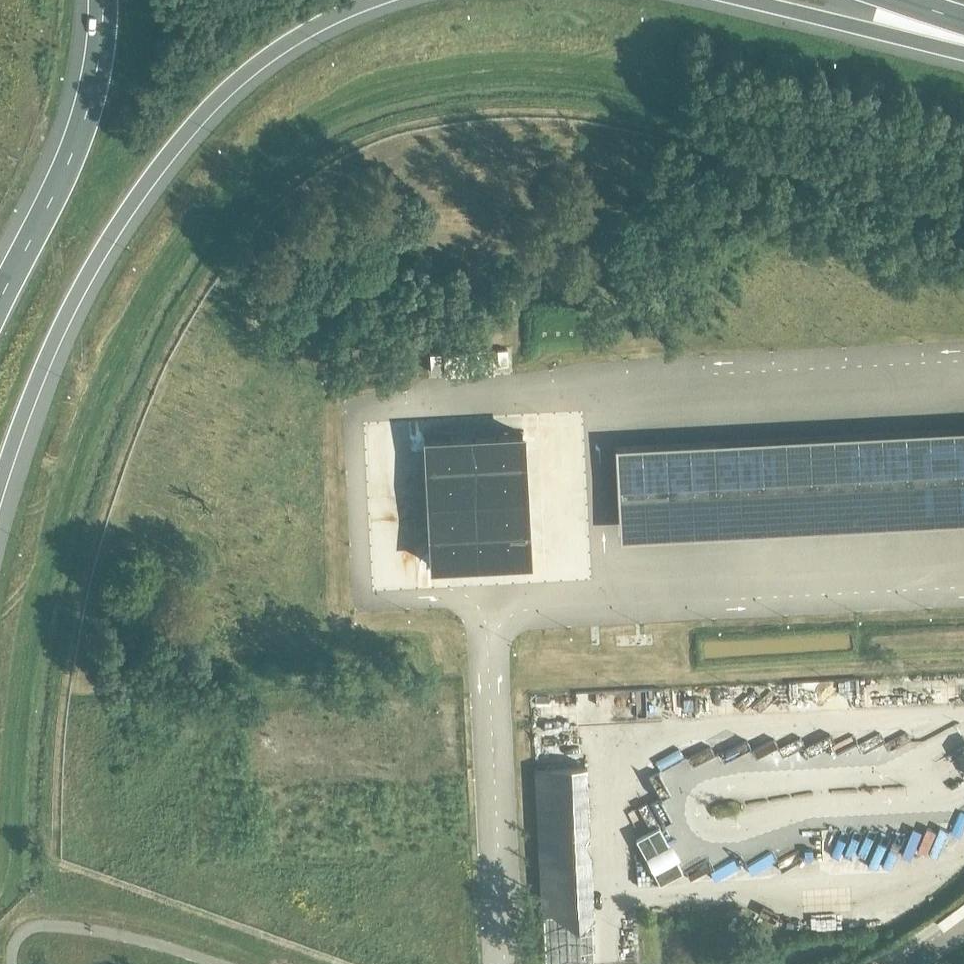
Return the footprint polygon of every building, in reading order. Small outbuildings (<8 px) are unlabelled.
[(471,349),(472,374),(495,373),(494,348),(471,349)] [(444,351),(446,376),(469,374),(467,349),(444,351)] [(498,349),(499,365),(509,364),(508,349),(498,349)] [(431,353),(432,371),(442,370),(441,352),(431,353)] [(526,441),(426,446),(433,577),(533,572),(526,441)] [(715,441),(642,445),(646,535),(720,531),(715,441)] [(587,766),(534,768),(538,852),(591,850),(587,766)] [(659,826),(636,838),(660,882),(682,870),(659,826)] [(543,918),(545,961),(546,963),(593,961),(591,916),(543,918)]
